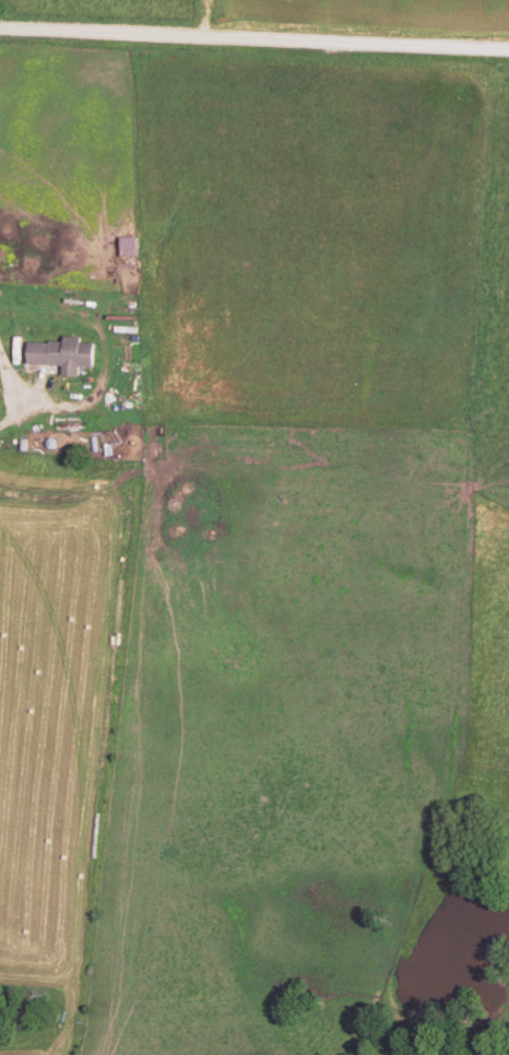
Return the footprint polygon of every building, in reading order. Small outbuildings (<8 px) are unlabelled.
[(66,362),(66,372),(84,373),(84,364),(99,365),(99,339),(33,337),(32,361),(66,362)]
